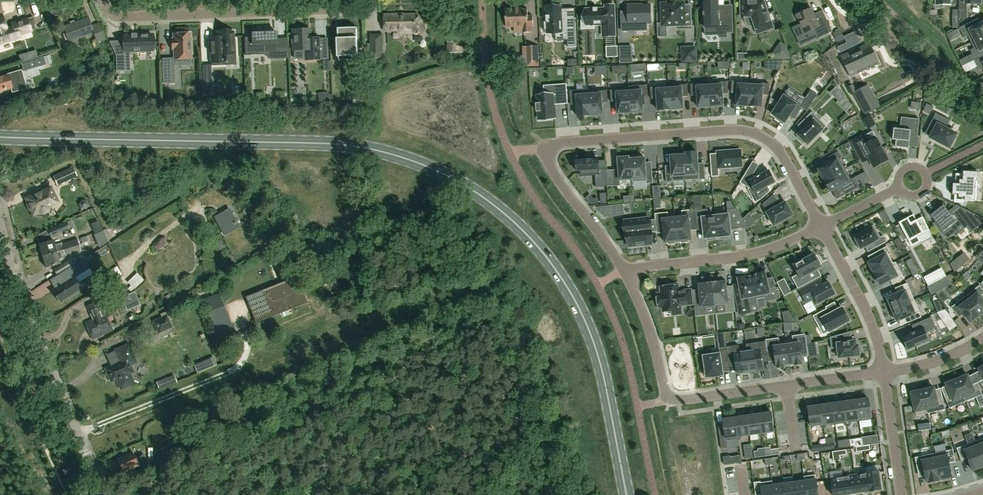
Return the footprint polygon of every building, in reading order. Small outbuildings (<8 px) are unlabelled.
[(744,17),(744,18),(744,19),(745,21),(745,22),(746,24),(747,24),(748,25),(749,26),(750,26),(752,27),(753,27),(754,27),(755,27),(756,28),(757,33),(765,31),(773,28),(767,8),(764,0),(754,0),(741,0),(741,17),(744,17)] [(959,9),(967,9),(967,4),(980,4),(980,2),(981,2),(981,0),(959,0),(959,9)] [(702,26),(704,26),(704,28),(719,27),(719,37),(727,37),(727,14),(719,15),(719,1),(704,2),(704,16),(702,16),(702,26)] [(692,8),(684,8),(684,2),(676,3),(676,2),(675,3),(675,4),(671,4),(671,3),(670,3),(662,3),(663,25),(684,24),(684,26),(692,26),(692,8)] [(614,5),(605,5),(605,8),(585,9),(586,14),(582,15),(582,29),(594,28),(594,25),(602,24),(603,36),(615,36),(615,15),(614,5)] [(621,14),(622,31),(636,30),(636,22),(642,22),(651,22),(650,13),(651,13),(650,5),(628,6),(628,14),(621,14)] [(546,21),(544,21),(544,30),(547,30),(547,32),(555,32),(563,32),(563,31),(567,31),(567,40),(567,47),(576,47),(575,17),(566,18),(566,19),(562,19),(562,8),(562,7),(546,7),(546,21)] [(506,27),(525,27),(526,32),(532,32),(531,27),(533,27),(533,16),(528,16),(528,9),(522,9),(522,8),(506,9),(506,27)] [(814,14),(811,8),(797,14),(805,33),(814,28),(819,38),(833,31),(823,10),(814,14)] [(422,33),(426,29),(426,23),(417,14),(385,15),(385,30),(411,29),(416,33),(422,33)] [(2,15),(0,16),(0,43),(17,38),(16,35),(31,30),(27,18),(12,23),(13,26),(6,29),(2,15)] [(99,23),(91,25),(88,17),(63,27),(66,33),(63,34),(65,40),(68,39),(69,42),(93,33),(97,42),(106,39),(99,22),(99,23)] [(982,36),(982,23),(975,27),(972,21),(959,28),(964,38),(968,36),(971,42),(982,36)] [(338,54),(340,53),(358,53),(357,27),(338,28),(338,38),(337,38),(338,54)] [(306,52),(306,57),(306,60),(328,59),(328,38),(320,38),(312,39),(312,37),(309,38),(309,29),(293,29),(293,35),(291,35),(291,43),(293,43),(294,52),(306,52)] [(277,38),(277,33),(277,32),(276,32),(276,31),(275,31),(269,31),(269,30),(256,31),(256,32),(251,32),(251,37),(244,37),(245,55),(258,54),(258,52),(275,51),(276,59),(283,58),(284,58),(284,49),(283,49),(276,50),(275,42),(277,42),(277,38)] [(211,65),(227,65),(226,56),(236,56),(235,39),(234,39),(233,31),(227,32),(217,32),(217,39),(210,39),(211,65)] [(193,58),(192,33),(175,34),(175,39),(173,39),(174,49),(176,49),(176,59),(193,58)] [(371,60),(383,60),(382,34),(371,34),(371,60)] [(153,50),(152,35),(124,36),(124,51),(153,50)] [(982,56),(982,36),(971,42),(974,48),(970,50),(975,60),(982,56)] [(777,59),(785,59),(791,58),(787,46),(781,41),(771,55),(777,59)] [(840,52),(850,48),(847,43),(838,47),(840,52)] [(851,75),(878,63),(869,43),(842,56),(851,75)] [(632,45),(621,46),(622,63),(633,62),(632,45)] [(697,61),(696,45),(681,46),(682,62),(697,61)] [(527,46),(528,66),(539,65),(538,46),(527,46)] [(617,46),(607,47),(607,57),(618,56),(617,46)] [(36,50),(30,51),(33,59),(39,58),(36,50)] [(116,71),(126,71),(125,55),(116,55),(116,71)] [(33,59),(21,63),(23,71),(46,64),(43,56),(39,58),(33,59)] [(975,60),(974,60),(979,70),(982,69),(982,56),(975,60)] [(172,58),(162,59),(163,83),(173,83),(172,67),(172,59),(172,58)] [(11,88),(12,92),(26,88),(23,76),(21,70),(16,71),(7,74),(8,75),(1,77),(0,77),(0,91),(11,88)] [(185,92),(185,74),(177,74),(177,84),(167,84),(167,93),(185,92)] [(212,92),(211,76),(202,77),(203,93),(212,92)] [(723,106),(723,94),(728,93),(728,81),(709,83),(711,106),(723,106)] [(731,93),(737,93),(737,105),(749,106),(751,82),(732,81),(731,93)] [(751,82),(749,106),(762,107),(762,95),(768,95),(769,83),(751,82)] [(711,106),(709,83),(691,84),(691,96),(697,95),(698,107),(711,106)] [(538,103),(536,104),(537,111),(538,111),(539,119),(555,118),(554,104),(568,103),(566,84),(552,85),(553,94),(544,95),(537,95),(538,103)] [(683,108),(682,97),(688,96),(687,84),(668,86),(668,88),(669,88),(671,109),(683,108)] [(645,104),(644,97),(648,97),(647,85),(628,86),(628,88),(629,88),(631,112),(643,111),(642,104),(645,104)] [(864,114),(878,106),(867,85),(852,93),(864,114)] [(671,109),(669,88),(668,88),(657,89),(657,86),(650,87),(651,99),(657,98),(658,110),(671,109)] [(831,93),(839,100),(840,101),(844,97),(845,95),(837,87),(831,93)] [(631,112),(629,88),(628,88),(610,90),(611,102),(617,101),(618,113),(631,112)] [(578,116),(590,115),(588,91),(589,91),(589,89),(570,90),(571,105),(577,104),(578,116)] [(590,115),(603,114),(602,102),(608,102),(607,90),(589,91),(588,91),(590,115)] [(797,104),(784,96),(772,114),(778,117),(777,119),(783,123),(784,121),(785,122),(789,116),(794,119),(802,107),(797,103),(797,104)] [(930,114),(933,107),(927,103),(923,110),(930,114)] [(812,112),(804,121),(808,125),(802,131),(798,135),(799,136),(798,137),(803,143),(805,142),(808,145),(826,126),(812,112)] [(937,141),(950,148),(957,134),(946,128),(950,120),(936,113),(925,133),(931,136),(930,137),(932,138),(937,141)] [(868,128),(875,124),(871,116),(864,120),(868,128)] [(920,119),(907,118),(906,129),(894,128),(893,139),(896,140),(895,147),(909,148),(910,136),(918,136),(920,119)] [(864,136),(852,142),(858,152),(863,162),(869,158),(874,167),(888,159),(877,138),(868,143),(864,136)] [(711,163),(712,176),(719,176),(719,168),(742,166),(741,150),(717,151),(718,162),(711,163)] [(684,154),(686,180),(700,179),(706,179),(705,167),(699,167),(698,151),(687,152),(687,154),(684,154)] [(824,180),(846,169),(840,158),(842,157),(838,151),(828,157),(830,160),(824,164),(825,166),(818,169),(824,180)] [(684,154),(680,155),(680,153),(673,153),(673,155),(671,155),(672,169),(666,170),(667,182),(673,181),(686,180),(684,154)] [(636,158),(632,158),(633,181),(647,180),(647,183),(653,183),(652,171),(647,171),(645,157),(643,158),(643,156),(636,156),(636,158)] [(633,181),(632,158),(630,159),(630,157),(619,157),(620,173),(614,174),(615,186),(620,185),(620,180),(632,179),(633,181)] [(606,168),(599,169),(599,159),(576,160),(576,162),(575,163),(575,169),(577,169),(577,171),(580,171),(580,176),(595,175),(596,187),(607,186),(606,168)] [(57,185),(77,176),(73,167),(53,176),(57,185)] [(851,179),(846,169),(824,180),(830,191),(841,185),(846,194),(859,187),(854,177),(851,179)] [(756,192),(757,192),(761,199),(771,190),(769,186),(776,182),(770,170),(757,177),(747,171),(740,182),(750,188),(753,187),(756,192)] [(953,183),(953,194),(959,194),(959,197),(965,197),(965,200),(975,201),(976,181),(977,181),(978,172),(964,171),(963,173),(963,179),(960,179),(960,184),(953,183)] [(46,211),(47,211),(47,210),(48,209),(48,208),(48,207),(48,206),(57,202),(51,188),(27,199),(29,203),(29,204),(28,204),(28,205),(28,206),(29,206),(29,207),(29,208),(30,208),(31,209),(32,209),(34,213),(38,211),(39,212),(40,212),(41,212),(41,213),(42,213),(43,213),(44,213),(45,212),(46,212),(46,211)] [(774,194),(763,204),(774,225),(793,215),(786,202),(782,204),(780,205),(774,194)] [(616,215),(615,205),(598,207),(604,216),(616,215)] [(953,229),(963,221),(972,232),(981,224),(971,212),(957,205),(949,211),(944,205),(931,215),(935,220),(936,222),(935,222),(948,239),(955,233),(953,229)] [(743,219),(737,208),(728,209),(728,214),(716,216),(718,237),(721,236),(721,238),(729,237),(728,235),(731,235),(730,229),(747,227),(745,222),(743,219)] [(223,235),(239,227),(229,209),(214,217),(223,235)] [(682,210),(682,216),(675,217),(678,241),(681,241),(681,243),(689,242),(688,240),(691,240),(689,223),(696,222),(695,209),(682,210)] [(708,209),(695,210),(696,222),(703,221),(705,238),(708,238),(708,240),(716,239),(715,237),(718,237),(716,216),(715,212),(708,213),(708,209)] [(668,212),(655,213),(656,219),(656,224),(656,225),(663,225),(665,242),(668,242),(668,244),(676,243),(675,241),(678,241),(675,217),(668,218),(668,212)] [(750,213),(743,219),(745,222),(752,216),(750,213)] [(907,217),(899,221),(911,245),(920,240),(917,235),(929,229),(922,216),(910,222),(907,217)] [(656,224),(656,219),(639,221),(639,228),(628,229),(630,246),(652,244),(650,232),(657,231),(656,225),(656,224)] [(51,237),(70,229),(66,221),(48,229),(51,237)] [(874,226),(855,236),(857,240),(855,241),(859,248),(860,247),(861,249),(865,246),(873,242),(876,247),(887,242),(884,236),(881,237),(874,226)] [(63,250),(79,244),(77,238),(69,240),(70,241),(62,244),(63,250)] [(43,256),(62,250),(60,244),(55,245),(53,239),(39,244),(43,256)] [(63,250),(62,250),(43,256),(46,268),(60,263),(59,258),(65,256),(65,255),(81,251),(79,244),(63,250)] [(869,263),(870,265),(868,265),(872,272),(873,271),(875,274),(894,264),(894,263),(888,253),(890,252),(887,246),(876,252),(879,257),(869,263)] [(815,257),(814,254),(794,265),(799,274),(793,277),(800,289),(812,282),(808,274),(821,267),(820,264),(821,264),(817,256),(815,257)] [(53,290),(60,302),(80,289),(73,278),(88,268),(82,260),(59,274),(64,283),(53,290)] [(67,261),(53,269),(56,275),(59,274),(66,269),(71,267),(67,261)] [(875,274),(880,285),(890,279),(893,285),(905,279),(896,262),(894,263),(894,264),(875,274)] [(113,278),(119,274),(115,267),(109,271),(113,278)] [(919,273),(917,268),(911,271),(913,276),(919,273)] [(928,285),(946,276),(942,268),(924,277),(928,285)] [(769,288),(765,272),(758,274),(758,275),(752,276),(757,299),(765,297),(765,302),(778,299),(775,287),(769,288)] [(296,276),(262,290),(265,298),(267,304),(271,311),(305,298),(299,284),(300,284),(296,276)] [(757,299),(752,276),(746,277),(746,276),(738,278),(739,283),(733,285),(740,314),(751,312),(750,305),(758,303),(757,299)] [(141,277),(132,284),(138,292),(147,284),(141,277)] [(829,282),(824,285),(821,279),(800,290),(806,302),(811,300),(814,305),(835,294),(829,282)] [(717,282),(717,281),(712,282),(715,305),(724,304),(725,309),(735,308),(734,295),(728,296),(726,281),(717,282)] [(705,307),(715,305),(712,282),(708,282),(708,283),(698,284),(700,299),(694,299),(696,313),(706,311),(705,307)] [(672,316),(683,314),(682,305),(692,303),(691,290),(679,292),(678,283),(669,284),(669,286),(661,287),(662,294),(658,294),(659,307),(663,307),(664,311),(671,310),(672,316)] [(907,283),(895,288),(898,293),(888,298),(892,309),(914,300),(907,283)] [(982,299),(982,290),(979,285),(965,296),(980,315),(982,312),(982,300),(982,299)] [(118,309),(132,303),(127,288),(111,295),(118,309)] [(836,298),(848,296),(847,289),(835,291),(836,298)] [(964,314),(970,322),(980,315),(965,296),(951,307),(959,317),(964,314)] [(914,300),(892,309),(893,311),(892,312),(895,319),(896,318),(897,321),(907,316),(910,322),(922,317),(914,300)] [(98,308),(96,302),(87,306),(92,319),(85,322),(93,339),(113,330),(102,306),(98,308)] [(224,305),(208,311),(219,338),(234,331),(224,305)] [(263,306),(251,310),(256,323),(268,318),(263,306)] [(827,308),(813,316),(819,326),(825,323),(829,331),(849,321),(842,307),(830,314),(827,308)] [(937,313),(944,322),(951,317),(946,309),(937,313)] [(158,332),(171,326),(166,315),(153,321),(158,332)] [(903,336),(906,347),(921,342),(917,331),(922,330),(920,323),(910,327),(912,333),(903,336)] [(724,333),(717,334),(719,350),(727,349),(726,346),(724,333)] [(843,341),(841,333),(830,336),(831,347),(837,347),(839,357),(860,354),(859,351),(861,351),(860,345),(858,345),(858,343),(856,343),(855,339),(843,341)] [(793,340),(786,341),(789,364),(795,363),(795,365),(803,364),(800,347),(807,346),(806,336),(805,334),(792,336),(793,340)] [(766,339),(766,341),(767,352),(775,351),(777,367),(785,366),(784,365),(789,364),(786,341),(780,342),(779,338),(766,339)] [(768,354),(767,352),(766,341),(746,343),(750,371),(763,369),(761,355),(768,354)] [(747,348),(739,349),(739,344),(726,346),(727,349),(728,359),(735,358),(737,373),(750,371),(747,348)] [(134,381),(130,373),(134,372),(130,365),(136,362),(128,345),(116,351),(106,355),(111,366),(106,369),(109,376),(111,375),(113,381),(117,379),(121,387),(123,386),(125,386),(126,387),(128,386),(129,385),(130,384),(131,382),(134,381)] [(703,364),(705,364),(707,377),(723,375),(722,362),(729,361),(728,359),(727,349),(719,350),(720,353),(703,355),(704,357),(702,357),(703,364)] [(957,379),(966,401),(982,395),(978,383),(972,385),(968,375),(967,375),(966,373),(961,376),(962,377),(957,379)] [(171,385),(177,382),(176,381),(174,374),(168,377),(171,385)] [(952,381),(952,379),(946,382),(947,383),(946,384),(950,394),(945,396),(950,408),(966,401),(957,379),(952,381)] [(165,387),(168,394),(182,389),(180,382),(165,387)] [(923,390),(928,413),(946,409),(943,397),(937,398),(934,387),(923,390)] [(928,413),(923,390),(911,393),(912,394),(910,394),(911,400),(913,400),(917,416),(928,413)] [(856,400),(859,421),(872,419),(869,398),(856,400)] [(844,402),(848,426),(849,426),(851,424),(851,422),(859,421),(856,400),(844,402)] [(833,404),(835,422),(835,424),(844,423),(844,425),(847,426),(848,426),(844,402),(833,404)] [(827,423),(835,422),(833,404),(821,405),(824,427),(825,427),(827,425),(827,423)] [(824,427),(821,405),(808,407),(811,425),(820,424),(820,426),(823,428),(824,427)] [(772,412),(759,414),(762,436),(764,436),(765,434),(765,432),(774,431),(772,412)] [(761,436),(762,436),(759,414),(747,416),(750,434),(759,433),(759,435),(761,436)] [(741,435),(750,434),(747,416),(736,417),(739,440),(740,439),(742,437),(741,435)] [(736,417),(723,419),(725,431),(719,432),(722,449),(728,448),(727,440),(738,438),(738,440),(739,440),(736,417)] [(918,424),(919,431),(931,429),(930,422),(918,424)] [(863,445),(879,443),(878,435),(862,437),(863,445)] [(851,446),(854,445),(854,447),(863,445),(862,438),(850,439),(851,446)] [(851,446),(850,439),(838,440),(839,447),(851,446)] [(975,441),(957,448),(962,460),(968,458),(972,470),(982,466),(982,461),(975,441)] [(826,444),(812,446),(812,452),(827,449),(826,444)] [(161,469),(172,464),(170,458),(165,446),(153,451),(158,463),(161,469)] [(764,450),(765,456),(780,454),(779,448),(764,450)] [(952,476),(949,463),(956,462),(953,449),(934,453),(940,479),(942,478),(942,480),(950,479),(949,477),(952,476)] [(135,457),(133,452),(117,459),(123,471),(137,464),(138,466),(147,461),(144,453),(135,457)] [(924,469),(925,476),(927,482),(928,481),(929,482),(940,480),(940,479),(934,453),(915,457),(918,470),(924,469)] [(741,462),(740,455),(731,456),(731,455),(723,456),(724,465),(741,462)] [(882,489),(879,471),(866,473),(869,491),(882,489)] [(869,491),(866,473),(855,474),(857,493),(869,491)] [(857,493),(855,474),(843,476),(845,494),(857,493)] [(833,494),(841,494),(845,494),(843,476),(831,478),(833,494)] [(804,480),(805,484),(807,494),(819,494),(816,478),(804,480)] [(754,482),(756,494),(762,494),(774,494),(773,487),(773,481),(761,482),(761,481),(754,482)] [(795,486),(796,494),(807,494),(805,484),(795,486)] [(773,487),(774,494),(785,494),(784,488),(785,487),(784,485),(773,487)] [(784,488),(785,494),(796,494),(795,486),(785,487),(784,488)]
